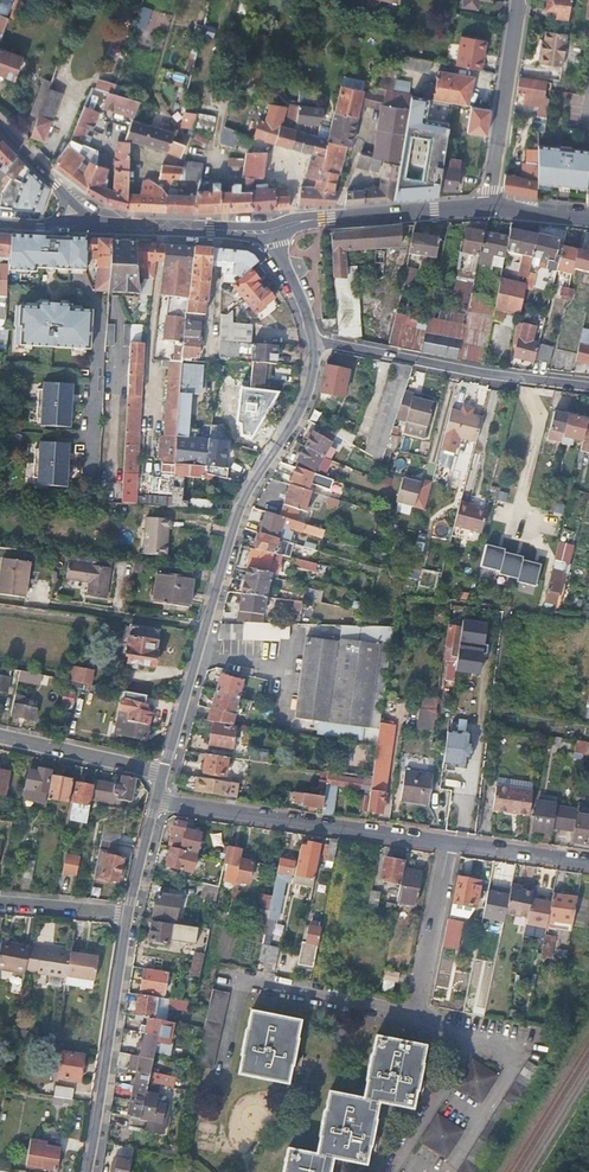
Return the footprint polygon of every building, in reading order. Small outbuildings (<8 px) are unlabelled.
[(9,15),(15,0),(2,0),(0,4),(0,11),(9,15)] [(18,0),(15,0),(10,14),(9,17),(18,20),(25,2),(18,0)] [(463,7),(478,9),(479,0),(464,0),(463,7)] [(547,9),(558,11),(557,17),(568,19),(571,0),(548,0),(547,9)] [(151,4),(142,1),(134,26),(144,30),(148,17),(165,22),(166,15),(149,10),(151,4)] [(467,18),(452,15),(451,22),(466,25),(467,18)] [(461,43),(456,65),(480,69),(483,51),(485,51),(486,41),(464,37),(466,25),(451,22),(448,39),(461,43)] [(567,34),(545,31),(544,40),(541,40),(539,54),(542,54),(542,57),(541,63),(563,66),(567,34)] [(440,36),(435,60),(456,65),(461,43),(448,39),(440,36)] [(0,47),(0,74),(14,79),(22,55),(0,47)] [(435,60),(401,54),(399,63),(422,67),(416,95),(425,96),(427,97),(452,101),(468,104),(473,77),(439,71),(436,84),(428,82),(430,69),(433,69),(435,60)] [(192,72),(196,57),(188,55),(184,70),(192,72)] [(51,81),(43,78),(34,103),(42,106),(47,91),(51,81)] [(116,83),(97,78),(93,89),(104,92),(112,94),(115,85),(116,83)] [(547,83),(520,78),(518,94),(526,95),(525,104),(540,107),(539,117),(547,118),(550,98),(544,98),(547,83)] [(125,89),(115,85),(112,94),(122,97),(125,89)] [(362,90),(341,86),(336,107),(328,138),(346,145),(350,146),(356,121),(359,105),(362,90)] [(85,104),(74,132),(71,141),(82,145),(85,146),(86,144),(88,145),(91,137),(85,135),(87,129),(91,131),(98,113),(104,105),(104,107),(135,116),(139,102),(122,97),(112,94),(104,92),(93,89),(91,88),(85,104)] [(386,89),(385,95),(382,110),(375,156),(374,158),(382,159),(385,160),(389,161),(391,161),(400,163),(412,94),(393,91),(386,89)] [(385,95),(362,90),(359,105),(382,110),(385,95)] [(36,122),(31,136),(42,140),(59,95),(47,91),(42,106),(36,122)] [(253,94),(235,91),(234,98),(241,99),(251,101),(253,94)] [(400,163),(393,201),(437,197),(439,187),(442,166),(447,138),(447,135),(449,125),(450,114),(451,110),(452,101),(427,97),(425,96),(416,95),(412,94),(400,163)] [(196,103),(185,100),(182,112),(185,112),(193,114),(196,103)] [(475,106),(468,104),(452,101),(451,110),(473,115),(475,106)] [(42,106),(34,103),(28,118),(28,119),(36,122),(42,106)] [(272,104),(270,104),(266,121),(260,121),(253,135),(274,144),(289,148),(296,132),(287,129),(281,128),(283,120),(285,107),(275,105),(272,104)] [(489,118),(491,108),(475,106),(473,115),(489,118)] [(321,122),(323,110),(298,107),(296,123),(320,126),(321,122)] [(196,114),(193,114),(185,112),(181,126),(192,129),(196,114)] [(174,135),(133,121),(132,120),(131,123),(126,138),(125,140),(128,141),(166,153),(178,159),(180,159),(184,148),(179,145),(180,141),(173,138),(174,135)] [(289,123),(283,120),(281,128),(287,129),(289,123)] [(541,145),(542,130),(530,129),(528,149),(540,150),(541,145)] [(311,153),(315,137),(296,132),(289,148),(311,153)] [(235,134),(232,133),(227,143),(233,147),(238,136),(235,134)] [(209,142),(195,134),(190,143),(204,151),(209,142)] [(249,140),(242,137),(239,146),(246,149),(249,140)] [(325,153),(328,138),(318,137),(315,137),(311,153),(315,154),(313,160),(310,158),(305,176),(320,176),(325,153)] [(346,145),(328,138),(325,153),(343,157),(346,145)] [(5,172),(9,168),(7,166),(16,156),(1,141),(0,141),(0,159),(1,160),(0,161),(0,168),(5,172)] [(58,157),(55,165),(53,168),(68,180),(85,193),(96,154),(97,151),(85,146),(82,145),(71,141),(58,157)] [(113,192),(113,206),(127,210),(127,194),(128,142),(117,142),(115,169),(113,192)] [(537,183),(558,185),(571,186),(588,188),(588,183),(588,150),(574,149),(574,148),(561,146),(561,147),(557,147),(541,145),(540,150),(538,173),(537,183)] [(511,170),(507,169),(504,188),(508,193),(536,198),(537,183),(538,173),(540,150),(528,149),(526,163),(525,174),(523,173),(522,176),(510,174),(511,170)] [(261,181),(265,152),(245,153),(244,159),(243,169),(241,177),(251,178),(251,180),(261,181)] [(343,157),(325,153),(320,176),(337,175),(339,175),(343,157)] [(372,155),(360,153),(357,166),(369,169),(372,155)] [(96,154),(85,193),(87,194),(99,201),(104,203),(113,206),(113,192),(107,189),(108,179),(105,176),(108,170),(106,154),(96,154)] [(374,158),(375,156),(372,155),(369,169),(379,171),(382,159),(374,158)] [(20,170),(24,164),(17,157),(9,168),(5,172),(13,178),(20,170)] [(243,169),(244,159),(226,158),(225,167),(243,169)] [(449,167),(442,166),(439,187),(456,190),(461,160),(450,158),(449,167)] [(393,201),(400,163),(391,161),(390,163),(384,162),(378,189),(363,190),(365,204),(393,202),(393,201)] [(27,176),(30,170),(24,164),(20,170),(27,176)] [(203,164),(184,164),(182,169),(181,179),(182,179),(199,180),(203,164)] [(181,179),(182,169),(161,167),(158,179),(168,179),(167,185),(172,186),(175,179),(178,179),(181,179)] [(1,195),(2,193),(18,194),(23,179),(25,179),(27,176),(20,170),(13,178),(5,172),(0,168),(0,194),(1,195)] [(0,204),(0,208),(15,210),(42,211),(49,189),(30,170),(27,176),(25,179),(23,179),(18,194),(2,193),(1,195),(0,204)] [(337,175),(320,176),(305,176),(303,186),(333,190),(337,175)] [(250,190),(251,180),(251,178),(241,177),(241,179),(239,190),(250,190)] [(198,189),(199,180),(182,179),(181,188),(198,189)] [(211,190),(197,190),(196,196),(193,213),(250,210),(250,190),(239,190),(241,179),(238,179),(238,183),(236,183),(232,186),(232,191),(221,192),(220,189),(219,189),(219,184),(211,185),(211,190)] [(139,195),(127,194),(127,210),(165,212),(166,205),(169,194),(164,189),(152,182),(148,180),(145,180),(142,182),(139,195)] [(265,189),(265,183),(254,184),(254,190),(250,190),(250,210),(266,209),(266,199),(274,199),(274,188),(265,189)] [(333,190),(303,186),(300,186),(297,208),(335,207),(338,191),(333,190)] [(287,188),(274,188),(274,199),(275,208),(288,207),(287,188)] [(171,189),(169,194),(166,205),(165,212),(193,213),(196,196),(178,195),(178,190),(171,189)] [(348,192),(344,206),(365,204),(363,190),(348,192)] [(275,208),(274,199),(266,199),(266,209),(275,208)] [(333,251),(336,315),(349,314),(345,251),(400,248),(402,227),(332,231),(333,251)] [(480,255),(485,233),(468,229),(463,252),(480,255)] [(511,230),(510,237),(507,252),(526,256),(533,257),(537,235),(511,230)] [(510,237),(485,233),(480,255),(485,256),(486,254),(505,258),(507,252),(510,237)] [(409,254),(432,258),(437,259),(440,239),(413,234),(409,254)] [(10,236),(0,235),(0,256),(9,257),(10,236)] [(560,239),(537,235),(533,257),(540,259),(558,263),(562,247),(558,246),(560,239)] [(26,237),(11,236),(10,236),(9,257),(9,263),(9,266),(9,269),(9,271),(36,273),(37,269),(70,270),(86,271),(87,253),(86,252),(86,239),(76,239),(71,239),(60,238),(26,237)] [(95,292),(109,293),(112,241),(86,239),(86,252),(87,253),(97,253),(95,290),(95,292)] [(109,293),(139,295),(137,282),(134,263),(138,243),(112,241),(109,293)] [(134,263),(137,282),(153,280),(155,265),(156,262),(164,262),(165,246),(138,243),(134,263)] [(189,299),(194,248),(165,246),(164,262),(160,297),(168,297),(163,339),(184,341),(186,313),(188,313),(189,299)] [(577,250),(562,247),(558,263),(556,271),(572,274),(573,269),(577,250)] [(250,270),(258,263),(252,256),(247,253),(194,248),(189,299),(188,313),(186,313),(184,341),(183,356),(198,358),(200,339),(199,338),(202,315),(205,315),(210,265),(221,266),(222,272),(224,272),(223,281),(237,282),(251,271),(250,270)] [(577,250),(573,269),(588,272),(588,252),(577,250)] [(376,251),(373,276),(382,278),(385,252),(376,251)] [(458,267),(462,268),(477,271),(478,265),(480,255),(463,252),(461,252),(458,267)] [(409,254),(403,283),(412,286),(415,271),(416,271),(418,262),(431,265),(432,258),(409,254)] [(503,269),(505,258),(486,254),(485,256),(480,255),(478,265),(503,269)] [(531,266),(533,257),(526,256),(526,260),(523,261),(522,270),(526,272),(525,280),(527,281),(528,276),(529,272),(531,266)] [(540,264),(540,259),(533,257),(531,266),(546,269),(547,266),(540,264)] [(558,263),(540,259),(540,264),(547,266),(546,269),(556,271),(558,263)] [(9,269),(9,266),(0,266),(0,311),(4,312),(5,304),(6,297),(7,275),(9,275),(9,271),(9,269)] [(451,313),(467,316),(472,295),(477,271),(462,268),(451,313)] [(243,299),(259,286),(256,283),(258,281),(251,271),(237,282),(233,286),(243,299)] [(527,281),(526,285),(526,289),(532,290),(535,277),(528,276),(527,281)] [(501,279),(497,301),(495,309),(505,311),(520,314),(521,309),(526,289),(526,285),(501,279)] [(263,290),(259,286),(243,299),(256,313),(274,299),(265,289),(263,290)] [(565,301),(568,289),(562,288),(560,296),(562,297),(562,300),(565,301)] [(465,326),(458,360),(485,365),(493,321),(495,309),(497,301),(472,295),(467,316),(465,326)] [(14,343),(91,349),(94,312),(72,310),(73,306),(37,303),(37,307),(16,305),(14,325),(16,325),(14,343)] [(220,340),(252,344),(254,323),(233,321),(233,308),(226,314),(222,314),(221,330),(220,336),(220,340)] [(432,308),(430,318),(465,326),(467,316),(451,313),(432,308)] [(495,309),(493,321),(503,323),(505,311),(495,309)] [(422,353),(429,322),(396,315),(389,346),(422,353)] [(338,328),(336,318),(331,318),(323,320),(324,330),(338,328)] [(429,322),(422,353),(458,360),(465,326),(430,318),(429,322)] [(535,359),(538,345),(532,343),(535,327),(518,323),(514,342),(518,343),(515,356),(535,361),(535,359)] [(107,332),(106,347),(114,347),(114,326),(107,325),(107,332)] [(131,348),(131,343),(131,338),(134,327),(125,326),(124,348),(131,348)] [(271,363),(275,364),(277,346),(252,344),(220,340),(219,356),(240,357),(240,353),(252,354),(251,362),(253,362),(271,363)] [(581,340),(576,361),(588,364),(588,342),(581,340)] [(131,348),(122,502),(171,506),(173,478),(151,476),(150,499),(143,499),(143,498),(135,497),(143,344),(131,343),(131,348)] [(552,348),(538,345),(535,359),(550,363),(554,348),(552,348)] [(167,369),(167,361),(157,360),(156,369),(167,369)] [(174,463),(180,392),(181,386),(181,382),(182,373),(183,362),(167,361),(167,369),(163,436),(159,436),(158,457),(165,463),(174,463)] [(182,373),(181,382),(181,386),(180,392),(192,393),(200,394),(203,364),(183,362),(182,373)] [(264,380),(269,380),(271,363),(253,362),(250,389),(263,390),(264,380)] [(365,452),(383,462),(387,449),(397,417),(406,389),(413,366),(393,362),(365,452)] [(325,366),(320,392),(344,397),(349,371),(330,367),(325,366)] [(40,425),(71,427),(73,384),(43,382),(43,389),(38,389),(36,418),(41,419),(40,425)] [(250,389),(240,388),(236,423),(240,425),(240,436),(251,442),(280,392),(268,391),(250,389)] [(414,391),(406,389),(397,417),(406,419),(404,430),(425,435),(434,400),(422,397),(413,395),(414,391)] [(174,464),(205,467),(208,443),(207,440),(200,439),(188,437),(192,393),(180,392),(174,463),(174,464)] [(458,438),(475,442),(482,418),(470,415),(472,409),(462,407),(460,412),(451,410),(444,434),(441,449),(454,452),(458,438)] [(583,441),(588,420),(555,412),(549,438),(562,442),(564,437),(583,441)] [(588,420),(583,441),(581,451),(588,452),(588,453),(588,421),(588,420)] [(313,433),(305,446),(324,457),(330,446),(335,435),(334,434),(320,426),(316,434),(313,433)] [(355,435),(338,426),(334,434),(335,435),(350,444),(355,435)] [(208,443),(205,467),(222,468),(225,438),(222,437),(222,441),(208,440),(207,440),(208,443)] [(432,439),(426,438),(423,452),(428,454),(432,439)] [(70,443),(40,442),(39,448),(35,448),(33,478),(38,478),(37,485),(67,486),(70,443)] [(299,461),(296,467),(305,470),(307,466),(314,469),(316,470),(318,468),(324,457),(305,446),(298,460),(299,461)] [(336,449),(330,446),(324,457),(331,459),(336,449)] [(581,451),(577,465),(584,466),(588,452),(581,451)] [(451,454),(442,452),(439,464),(448,466),(451,454)] [(325,472),(333,460),(331,459),(324,457),(318,468),(325,472)] [(171,506),(211,509),(212,500),(190,498),(187,500),(182,500),(185,475),(212,479),(212,476),(204,474),(205,467),(174,464),(173,478),(171,506)] [(305,470),(296,467),(292,481),(311,488),(312,484),(331,489),(334,479),(313,472),(305,470)] [(389,474),(380,472),(378,481),(387,483),(389,474)] [(404,478),(398,501),(397,502),(425,509),(433,481),(422,478),(421,482),(412,480),(404,478)] [(312,491),(291,484),(284,505),(301,510),(308,512),(309,512),(310,508),(307,507),(312,491)] [(507,523),(515,495),(500,491),(493,519),(507,523)] [(341,500),(332,497),(330,507),(338,509),(341,500)] [(469,501),(460,499),(454,524),(480,531),(486,509),(468,504),(469,501)] [(284,505),(281,516),(298,521),(301,510),(284,505)] [(267,511),(261,533),(291,542),(293,533),(290,532),(291,529),(287,528),(288,526),(323,536),(325,529),(310,525),(305,523),(298,521),(281,516),(267,511)] [(305,523),(310,525),(313,513),(309,512),(308,512),(305,523)] [(145,516),(141,553),(164,555),(167,528),(170,528),(171,518),(145,516)] [(261,533),(256,549),(273,553),(280,554),(289,556),(289,553),(288,552),(291,542),(261,533)] [(504,550),(485,546),(480,568),(499,572),(504,550)] [(563,572),(569,573),(575,551),(558,547),(543,608),(552,609),(552,605),(555,604),(563,572)] [(252,548),(248,567),(265,571),(269,571),(270,566),(271,562),(271,559),(273,553),(256,549),(252,548)] [(524,557),(504,553),(499,575),(518,579),(524,557)] [(87,556),(75,555),(74,563),(68,562),(65,578),(88,582),(86,595),(103,597),(108,568),(87,565),(87,556)] [(3,558),(0,576),(0,594),(24,598),(27,582),(30,582),(33,563),(3,558)] [(312,569),(313,562),(297,558),(296,565),(312,569)] [(543,565),(524,560),(519,583),(538,587),(543,565)] [(248,567),(247,571),(272,577),(272,573),(269,571),(265,571),(248,567)] [(193,577),(158,571),(154,601),(189,607),(193,577)] [(247,571),(245,580),(269,586),(272,577),(247,571)] [(245,580),(241,593),(267,597),(269,586),(245,580)] [(306,599),(307,587),(303,587),(303,588),(299,588),(299,594),(298,601),(304,602),(305,602),(305,599),(306,599)] [(306,599),(313,601),(314,588),(307,587),(306,599)] [(267,597),(241,593),(239,611),(261,613),(265,614),(267,597)] [(298,601),(295,601),(294,609),(303,610),(304,602),(298,601)] [(261,613),(239,611),(239,618),(260,620),(261,613)] [(486,623),(462,620),(461,628),(456,670),(480,673),(483,651),(481,651),(481,645),(483,645),(486,623)] [(290,638),(291,622),(244,621),(244,624),(222,624),(218,639),(282,640),(282,638),(290,638)] [(328,720),(381,728),(393,644),(382,642),(383,632),(394,633),(395,626),(370,625),(367,641),(342,636),(341,640),(328,720)] [(158,630),(131,626),(126,656),(129,656),(128,662),(154,666),(155,663),(157,663),(158,656),(156,655),(156,652),(155,652),(158,630)] [(456,670),(461,628),(448,626),(443,661),(447,661),(444,679),(454,681),(456,670)] [(328,720),(341,640),(308,636),(297,716),(328,720)] [(76,682),(78,668),(70,666),(68,680),(76,682)] [(8,691),(12,669),(0,667),(0,689),(8,691)] [(76,682),(89,684),(92,670),(78,668),(76,682)] [(40,675),(20,671),(18,679),(38,683),(40,675)] [(221,673),(216,691),(240,697),(244,680),(221,673)] [(66,680),(65,685),(88,690),(89,684),(76,682),(68,680),(66,680)] [(16,691),(11,715),(34,720),(37,708),(23,705),(25,697),(19,695),(20,692),(16,691)] [(117,718),(147,725),(149,713),(145,712),(146,705),(145,705),(147,696),(123,691),(117,718)] [(216,691),(208,721),(233,724),(234,718),(236,712),(240,697),(216,691)] [(437,698),(422,696),(421,707),(419,707),(416,728),(433,730),(437,698)] [(250,700),(240,697),(236,712),(246,714),(250,700)] [(144,741),(147,725),(117,718),(114,734),(144,741)] [(235,727),(213,724),(211,743),(233,746),(235,727)] [(460,733),(448,731),(443,763),(455,765),(455,767),(466,768),(467,758),(470,759),(472,743),(469,742),(471,732),(460,731),(460,733)] [(563,737),(555,736),(554,743),(562,744),(563,737)] [(588,742),(578,740),(576,752),(587,754),(588,746),(588,742)] [(374,792),(383,793),(387,768),(390,769),(393,746),(378,744),(373,776),(373,778),(371,787),(375,787),(374,792)] [(250,750),(249,759),(267,761),(268,753),(250,750)] [(228,756),(207,753),(205,772),(226,774),(228,756)] [(44,802),(50,770),(38,767),(37,771),(29,769),(22,798),(44,802)] [(0,769),(0,794),(4,794),(8,770),(0,769)] [(323,813),(333,814),(337,785),(365,789),(366,793),(370,794),(371,787),(373,778),(364,777),(363,778),(336,775),(336,771),(329,770),(327,779),(325,796),(324,807),(323,813)] [(432,774),(405,770),(402,800),(429,804),(432,774)] [(131,802),(136,778),(111,773),(110,780),(112,780),(112,782),(95,779),(91,799),(120,805),(122,800),(131,802)] [(47,797),(69,801),(73,780),(51,776),(47,797)] [(534,791),(535,781),(498,776),(497,786),(534,791)] [(230,781),(198,777),(196,790),(229,795),(230,781)] [(311,793),(325,796),(327,779),(321,778),(319,788),(312,787),(311,793)] [(70,820),(86,823),(91,799),(93,786),(77,783),(70,820)] [(494,809),(530,814),(534,791),(497,786),(494,809)] [(370,795),(368,810),(387,812),(388,804),(386,803),(382,802),(383,793),(374,792),(375,787),(371,787),(370,794),(370,795)] [(302,804),(324,807),(325,796),(311,793),(290,790),(289,800),(299,801),(302,802),(302,804)] [(558,796),(540,793),(539,800),(557,803),(558,796)] [(368,810),(370,795),(362,794),(360,809),(368,810)] [(533,829),(552,833),(552,830),(556,810),(557,803),(539,800),(538,800),(533,829)] [(556,810),(552,830),(574,833),(577,813),(556,810)] [(572,842),(588,845),(588,815),(577,813),(574,833),(572,842)] [(117,843),(118,843),(120,829),(108,827),(110,817),(106,816),(101,840),(117,843)] [(108,827),(120,829),(121,819),(110,817),(108,827)] [(168,846),(171,847),(198,853),(203,833),(190,830),(192,824),(174,820),(168,846)] [(334,862),(338,839),(331,838),(327,861),(334,862)] [(101,840),(94,876),(117,881),(122,858),(114,856),(117,843),(101,840)] [(315,879),(322,844),(309,841),(308,846),(301,844),(295,875),(315,879)] [(240,859),(242,849),(228,846),(225,860),(225,863),(231,864),(239,865),(240,859)] [(198,853),(171,847),(166,866),(194,873),(198,853)] [(62,873),(76,875),(80,857),(66,855),(62,873)] [(386,858),(381,880),(399,883),(403,861),(386,858)] [(253,861),(240,859),(239,865),(236,880),(240,881),(247,883),(249,883),(250,877),(253,861)] [(295,862),(280,859),(272,896),(269,911),(268,918),(275,919),(278,920),(287,879),(291,880),(295,862)] [(21,879),(31,882),(35,862),(26,860),(21,879)] [(264,864),(253,861),(250,877),(261,880),(264,864)] [(230,885),(234,886),(236,880),(239,865),(231,864),(230,870),(232,871),(230,885)] [(205,879),(206,879),(220,883),(222,873),(208,870),(207,870),(205,879)] [(422,876),(403,873),(397,901),(416,904),(422,876)] [(459,877),(451,914),(474,919),(481,882),(459,877)] [(234,886),(229,913),(238,915),(241,900),(238,899),(240,892),(238,891),(240,881),(236,880),(234,886)] [(204,883),(201,895),(217,899),(219,887),(205,883),(204,883)] [(526,919),(531,892),(510,888),(505,915),(526,919)] [(372,890),(369,908),(378,909),(381,892),(372,890)] [(503,920),(508,894),(487,890),(482,916),(503,920)] [(154,917),(153,920),(171,923),(174,923),(180,897),(158,892),(153,914),(154,917)] [(572,931),(578,897),(553,893),(547,927),(572,931)] [(269,911),(272,896),(262,894),(259,909),(269,911)] [(546,929),(551,902),(530,898),(525,925),(546,929)] [(385,911),(395,913),(397,903),(387,901),(385,911)] [(192,904),(190,911),(201,915),(203,907),(192,904)] [(268,918),(264,935),(271,936),(275,919),(268,918)] [(444,945),(457,948),(462,922),(449,919),(444,945)] [(174,923),(171,923),(170,925),(153,922),(150,940),(169,943),(169,938),(170,933),(174,933),(186,934),(187,929),(190,929),(191,926),(189,925),(184,925),(174,923)] [(298,964),(313,967),(321,927),(309,925),(306,943),(302,942),(298,964)] [(526,929),(525,937),(537,939),(538,931),(526,929)] [(555,936),(545,934),(541,959),(542,959),(543,956),(551,957),(555,936)] [(25,974),(25,970),(30,946),(19,944),(18,947),(1,944),(0,946),(0,969),(25,974)] [(262,945),(259,961),(276,964),(280,948),(262,945)] [(67,975),(71,951),(43,947),(42,949),(30,946),(25,970),(39,972),(39,973),(66,977),(67,975)] [(80,952),(71,951),(67,975),(96,979),(99,955),(98,955),(95,952),(90,951),(87,953),(80,952)] [(192,975),(199,976),(204,956),(197,955),(192,975)] [(144,966),(145,968),(162,970),(163,962),(146,959),(144,966)] [(162,970),(145,968),(141,991),(164,994),(167,971),(162,970)] [(399,972),(384,969),(382,980),(395,983),(397,983),(399,972)] [(393,993),(395,983),(382,980),(380,990),(393,993)] [(211,1006),(228,1007),(229,991),(211,990),(211,1006)] [(154,1018),(157,997),(138,994),(136,1015),(139,1015),(148,1017),(154,1018)] [(166,1021),(168,1007),(169,999),(157,997),(154,1018),(166,1021)] [(192,1007),(193,1003),(169,999),(168,1007),(189,1011),(189,1006),(192,1007)] [(239,1073),(288,1085),(302,1021),(252,1012),(239,1073)] [(170,1043),(175,1022),(166,1021),(154,1018),(148,1017),(147,1019),(147,1021),(144,1033),(158,1036),(157,1041),(170,1043)] [(153,1059),(153,1057),(157,1041),(158,1036),(144,1033),(139,1056),(153,1059)] [(283,1171),(331,1171),(333,1159),(366,1167),(380,1104),(413,1111),(426,1048),(378,1038),(364,1100),(331,1093),(317,1155),(288,1149),(283,1171)] [(62,1051),(58,1078),(80,1081),(84,1055),(62,1051)] [(139,1056),(119,1052),(117,1067),(127,1069),(136,1071),(139,1056)] [(150,1074),(150,1070),(153,1059),(139,1056),(136,1071),(150,1074)] [(483,1103),(499,1073),(472,1058),(455,1088),(483,1103)] [(526,1061),(488,1127),(502,1135),(540,1070),(526,1061)] [(159,1083),(161,1073),(150,1070),(150,1074),(148,1081),(159,1083)] [(146,1089),(148,1081),(150,1074),(136,1071),(133,1086),(146,1089)] [(159,1095),(162,1084),(159,1083),(148,1081),(146,1089),(144,1103),(140,1119),(149,1120),(147,1131),(165,1136),(171,1109),(156,1105),(158,1095),(159,1095)] [(55,1095),(65,1097),(73,1098),(74,1088),(57,1086),(55,1095)] [(133,1086),(130,1100),(144,1103),(146,1089),(133,1086)] [(127,1116),(140,1119),(144,1103),(130,1100),(127,1112),(127,1116)] [(420,1142),(448,1159),(465,1129),(437,1113),(420,1142)] [(45,1129),(44,1139),(59,1142),(60,1133),(57,1132),(58,1127),(51,1126),(50,1130),(45,1129)] [(493,1145),(481,1137),(458,1171),(475,1171),(493,1145)] [(34,1139),(29,1165),(56,1170),(61,1144),(34,1139)] [(131,1161),(119,1158),(116,1171),(129,1171),(131,1161)]
